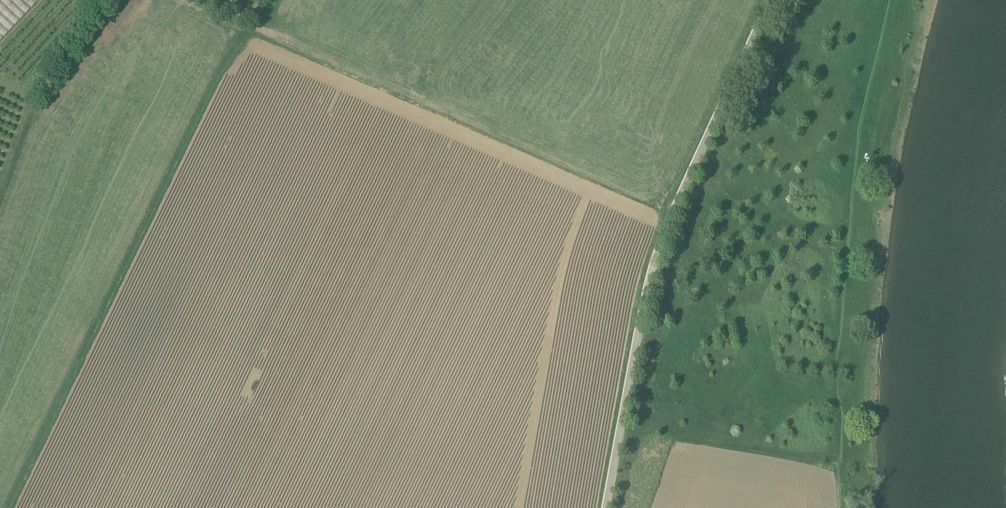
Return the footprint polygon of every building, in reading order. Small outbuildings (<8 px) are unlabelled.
[(41,0),(0,0),(0,44),(41,0)]
